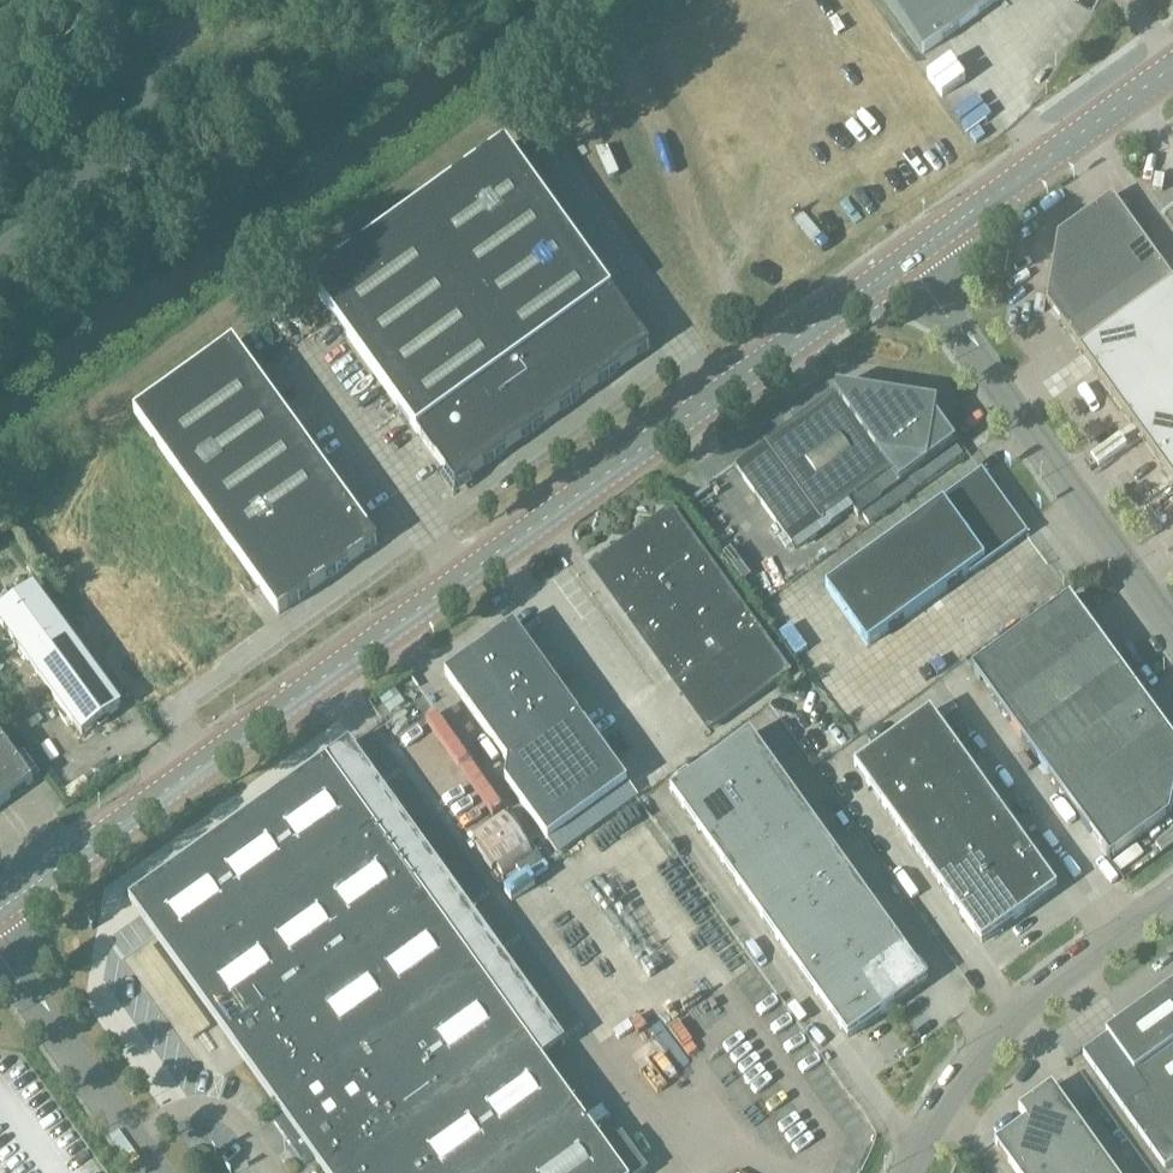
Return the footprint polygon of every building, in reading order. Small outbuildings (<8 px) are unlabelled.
[(923,55),(999,0),(884,0),(923,55)] [(651,348),(633,324),(506,147),(311,287),(439,464),(438,464),(455,488),(651,348)] [(1047,302),(1051,307),(1081,350),(1082,351),(1129,317),(1172,286),(1172,280),(1172,279),(1144,240),(1113,196),(1066,230),(1058,235),(1047,302)] [(1129,317),(1160,361),(1172,351),(1172,286),(1129,317)] [(1081,350),(1079,352),(1111,396),(1160,361),(1129,317),(1082,351),(1081,350)] [(378,544),(233,344),(135,414),(279,615),(378,544)] [(1160,361),(1172,379),(1172,352),(1160,361)] [(1111,396),(1142,440),(1172,418),(1172,379),(1160,361),(1111,396)] [(836,395),(736,467),(737,468),(793,545),(849,504),(859,518),(883,501),(881,499),(958,443),(959,443),(937,412),(937,407),(938,404),(837,388),(836,391),(836,395)] [(1142,440),(1172,482),(1172,418),(1142,440)] [(982,475),(826,588),(868,646),(1024,534),(982,475)] [(594,569),(709,729),(787,673),(672,513),(594,569)] [(83,736),(121,708),(34,589),(0,614),(0,623),(83,736)] [(1099,639),(1070,599),(972,670),(1001,710),(1099,639)] [(445,676),(508,763),(506,781),(548,841),(628,784),(515,627),(445,676)] [(1127,677),(1099,639),(1001,710),(1029,749),(1127,677)] [(1156,716),(1127,677),(1029,749),(1057,788),(1156,716)] [(855,766),(982,943),(1057,889),(930,712),(855,766)] [(1156,717),(1057,788),(1110,860),(1169,817),(1172,800),(1172,741),(1156,717)] [(670,791),(848,1039),(928,982),(750,734),(670,791)] [(34,783),(0,736),(0,807),(34,783)] [(130,902),(282,1113),(272,1120),(289,1143),(305,1165),(315,1159),(325,1172),(646,1172),(647,1172),(622,1137),(605,1148),(592,1131),(610,1118),(603,1107),(584,1120),(542,1061),(565,1044),(350,744),(327,761),(130,902)] [(534,855),(502,811),(472,833),(481,845),(476,848),(493,871),(497,868),(504,877),(534,855)] [(1106,1034),(1142,1084),(1117,1102),(1165,1169),(1172,1163),(1172,986),(1106,1034)] [(1028,1121),(1049,1151),(1082,1128),(1052,1087),(1019,1111),(1027,1122),(1028,1121)] [(1016,1172),(1019,1172),(1049,1151),(1028,1121),(1027,1122),(995,1144),(1016,1172)] [(1065,1172),(1081,1172),(1103,1157),(1082,1128),(1049,1151),(1065,1172)] [(1049,1151),(1019,1172),(1065,1172),(1049,1151)] [(1081,1172),(1114,1172),(1103,1157),(1081,1172)]
